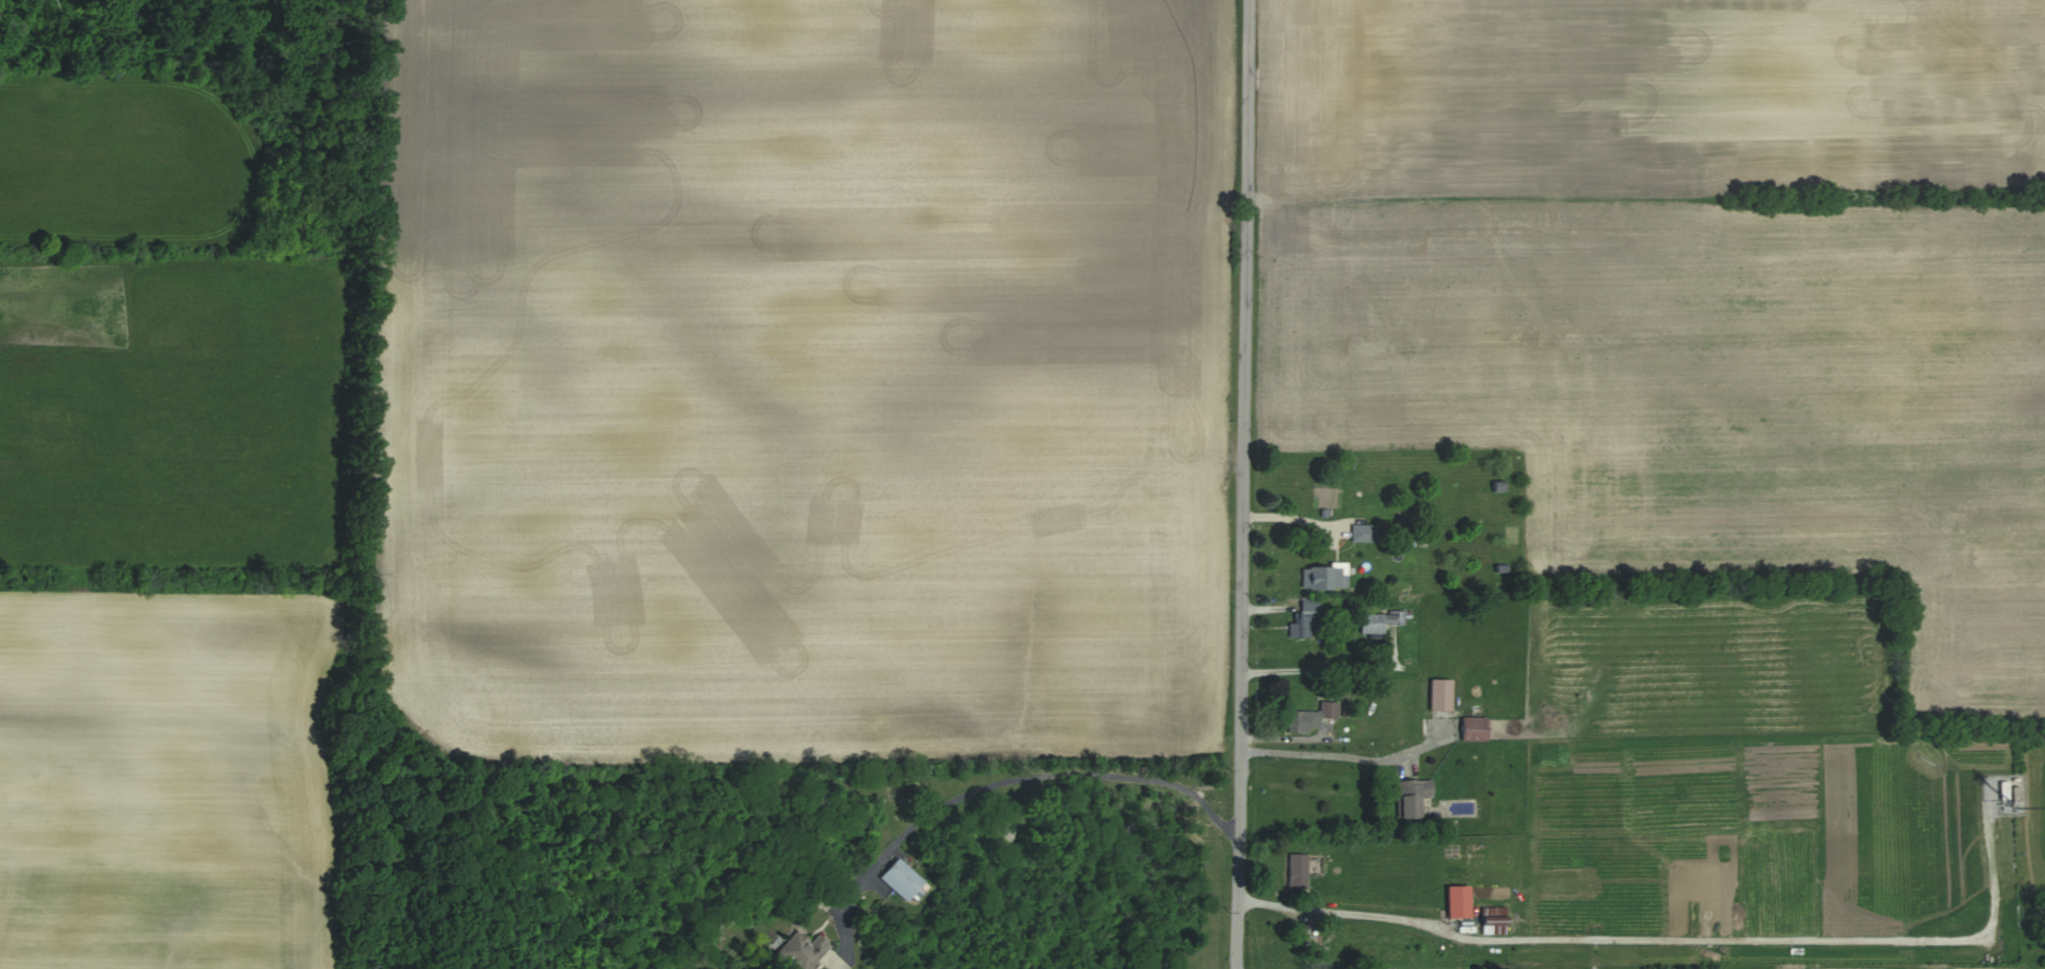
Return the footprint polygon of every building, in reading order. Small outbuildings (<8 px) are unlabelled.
[(1375,542),(1375,524),(1351,524),(1351,542),(1375,542)] [(1346,565),(1301,565),(1301,589),(1346,589),(1346,565)] [(1313,637),(1314,612),(1317,612),(1317,597),(1301,597),(1301,613),(1294,613),(1294,622),(1288,622),(1288,637),(1313,637)] [(1360,612),(1360,633),(1384,633),(1384,624),(1405,624),(1405,612),(1360,612)] [(1430,710),(1452,710),(1452,679),(1430,679),(1430,710)] [(1318,733),(1318,718),(1337,719),(1337,702),(1319,701),(1319,711),(1286,710),(1286,732),(1318,733)] [(1462,741),(1488,741),(1488,717),(1462,717),(1462,741)] [(1422,818),(1422,798),(1432,798),(1432,780),(1395,780),(1395,818),(1422,818)] [(2005,800),(2005,781),(1996,781),(1996,800),(2005,800)] [(1288,887),(1307,887),(1307,854),(1288,854),(1288,887)] [(879,876),(907,903),(926,884),(898,857),(879,876)] [(1471,917),(1471,886),(1448,886),(1448,917),(1471,917)] [(797,930),(775,955),(791,968),(809,968),(830,946),(817,934),(810,942),(797,930)]
